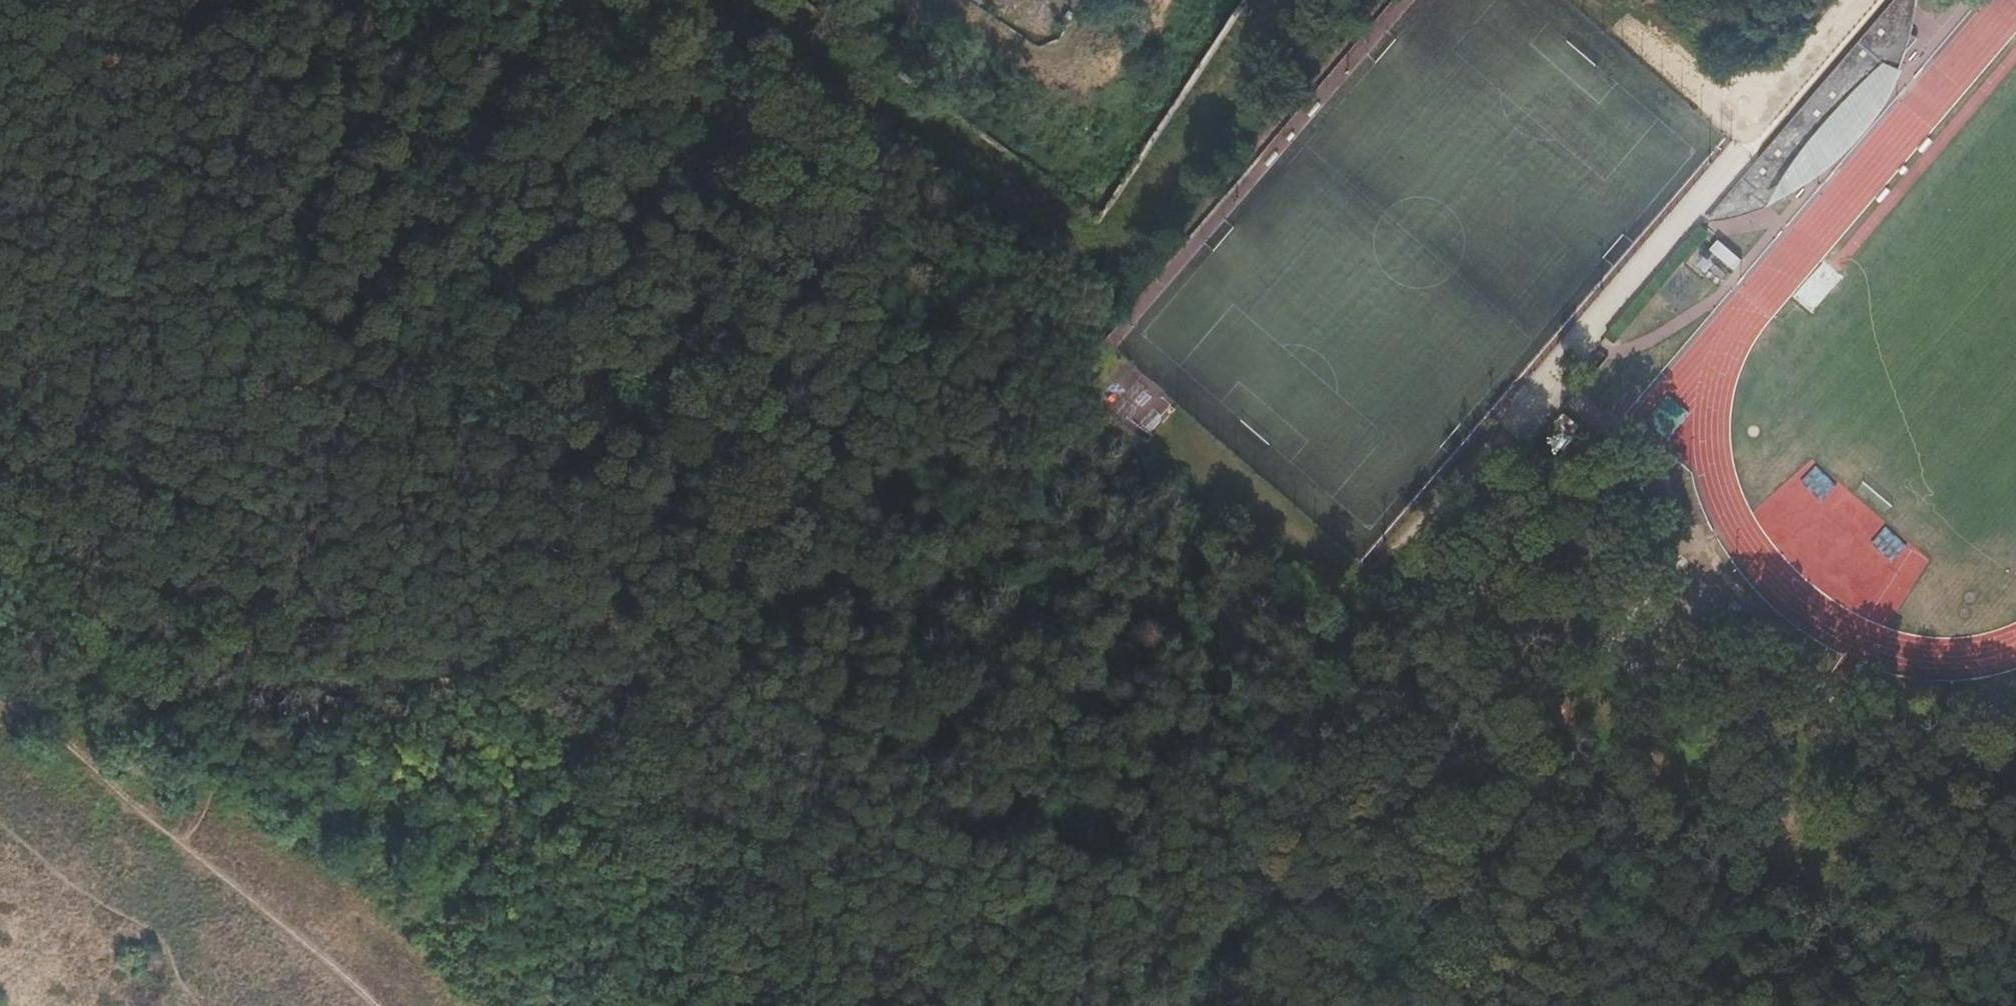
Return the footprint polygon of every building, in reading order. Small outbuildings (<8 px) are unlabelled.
[(1031,16),(1042,0),(1008,0),(1031,16)] [(1860,101),(1887,69),(1895,73),(1908,45),(1914,39),(1909,35),(1910,26),(1903,21),(1914,5),(1915,0),(1892,0),(1711,214),(1722,223),(1734,219),(1753,196),(1767,208),(1784,199),(1781,194),(1804,180),(1798,173),(1860,101)] [(1901,75),(1882,67),(1866,83),(1844,105),(1819,133),(1800,156),(1789,174),(1776,194),(1766,215),(1790,202),(1813,188),(1836,169),(1855,153),(1872,134),(1884,114),(1894,93),(1901,75)]
